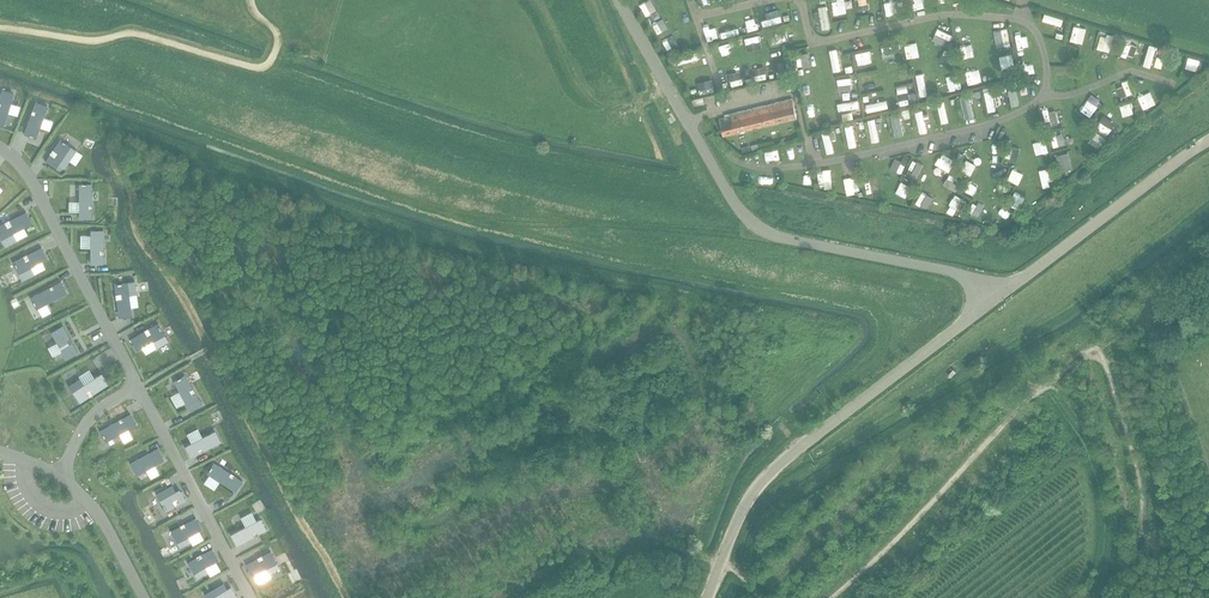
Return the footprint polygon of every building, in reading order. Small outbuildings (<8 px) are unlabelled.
[(832,18),(840,16),(836,0),(828,0),(832,18)] [(1072,16),(1075,7),(1055,1),(1053,10),(1072,16)] [(758,17),(770,15),(769,4),(757,6),(758,17)] [(664,14),(668,23),(674,21),(670,12),(664,14)] [(947,17),(940,37),(947,39),(949,31),(958,34),(962,22),(947,17)] [(779,37),(788,35),(786,22),(777,24),(779,37)] [(754,28),(756,34),(770,30),(768,23),(754,28)] [(916,33),(917,44),(929,43),(928,32),(916,33)] [(1132,45),(1138,47),(1142,34),(1136,32),(1132,45)] [(1079,50),(1082,41),(1074,38),(1071,46),(1079,50)] [(866,48),(880,46),(880,39),(865,41),(866,48)] [(747,44),(748,52),(770,49),(769,42),(747,44)] [(846,42),(843,59),(850,60),(853,44),(846,42)] [(1010,48),(1013,59),(1027,55),(1025,45),(1010,48)] [(1180,45),(1178,51),(1190,55),(1192,50),(1180,45)] [(1197,57),(1205,57),(1205,47),(1197,46),(1197,57)] [(675,55),(668,57),(670,63),(677,62),(675,55)] [(1069,57),(1069,68),(1083,69),(1083,58),(1069,57)] [(926,64),(931,85),(939,83),(933,62),(926,64)] [(957,65),(959,80),(970,79),(968,64),(957,65)] [(905,68),(907,73),(920,70),(918,65),(905,68)] [(790,77),(784,78),(788,90),(793,89),(790,77)] [(820,92),(827,90),(825,79),(818,81),(820,92)] [(889,80),(881,84),(885,91),(893,87),(889,80)] [(1161,80),(1149,85),(1155,98),(1167,92),(1161,80)] [(4,124),(8,112),(11,103),(14,93),(2,90),(2,89),(0,95),(0,123),(4,124)] [(898,89),(876,92),(878,101),(899,98),(898,89)] [(1131,93),(1133,104),(1144,102),(1142,91),(1131,93)] [(703,97),(693,99),(694,106),(704,103),(703,97)] [(787,120),(797,117),(792,98),(782,101),(787,120)] [(36,101),(24,134),(25,134),(25,133),(29,135),(29,136),(33,137),(33,136),(36,137),(39,127),(40,127),(48,106),(47,106),(37,102),(36,101)] [(782,101),(771,103),(776,122),(787,120),(782,101)] [(771,103),(766,105),(761,106),(766,125),(776,122),(771,103)] [(827,115),(826,105),(818,106),(819,116),(827,115)] [(761,106),(756,107),(750,108),(755,127),(766,125),(761,106)] [(750,108),(745,110),(740,111),(745,130),(755,127),(750,108)] [(909,109),(903,111),(904,117),(911,116),(909,109)] [(735,133),(745,130),(740,111),(730,113),(735,133)] [(891,114),(894,128),(902,126),(898,112),(891,114)] [(724,135),(735,133),(730,113),(725,115),(725,117),(719,118),(724,135)] [(1038,115),(1041,128),(1055,125),(1054,120),(1050,121),(1048,113),(1038,115)] [(1076,123),(1064,125),(1065,134),(1077,133),(1076,123)] [(1048,136),(1049,148),(1059,147),(1057,134),(1048,136)] [(1016,147),(1035,150),(1036,140),(1017,137),(1016,147)] [(774,141),(776,151),(791,149),(789,138),(774,141)] [(60,139),(45,161),(46,161),(56,167),(58,164),(64,168),(77,150),(76,150),(66,144),(66,143),(63,141),(62,141),(60,140),(61,139),(60,139)] [(905,154),(901,162),(906,164),(910,157),(905,154)] [(830,167),(832,176),(840,173),(838,165),(830,167)] [(908,169),(904,176),(909,179),(912,171),(908,169)] [(981,169),(976,181),(983,184),(989,172),(981,169)] [(860,173),(861,185),(871,185),(871,173),(860,173)] [(874,176),(877,188),(889,185),(887,173),(874,176)] [(954,179),(951,187),(958,189),(961,181),(954,179)] [(923,194),(928,197),(936,185),(931,182),(923,194)] [(80,196),(79,196),(79,218),(80,218),(91,218),(92,183),(91,183),(91,185),(87,185),(87,184),(83,184),(83,185),(80,185),(80,196)] [(964,184),(959,194),(967,198),(972,188),(964,184)] [(1015,190),(1009,203),(1018,207),(1024,195),(1015,190)] [(0,225),(0,234),(5,245),(4,245),(5,246),(17,240),(16,239),(15,239),(12,233),(31,223),(25,213),(26,212),(0,225)] [(103,231),(91,231),(91,235),(91,247),(91,263),(103,264),(103,254),(104,254),(104,253),(103,253),(103,251),(104,251),(104,250),(103,250),(104,230),(103,230),(103,231)] [(41,246),(11,261),(12,262),(13,261),(14,263),(13,264),(15,268),(16,267),(21,279),(21,280),(33,274),(33,273),(32,273),(29,267),(46,259),(40,248),(41,247),(41,246)] [(61,281),(30,298),(31,298),(32,297),(34,301),(33,302),(35,306),(36,305),(37,307),(38,307),(47,302),(67,292),(66,292),(61,282),(61,281)] [(115,283),(114,284),(116,294),(115,294),(115,295),(116,295),(116,298),(116,299),(119,318),(120,318),(120,317),(132,315),(131,307),(129,294),(136,293),(136,294),(137,294),(135,281),(134,281),(134,282),(122,283),(117,284),(115,284),(115,283)] [(144,331),(130,339),(131,339),(137,349),(142,347),(153,340),(157,347),(156,347),(156,348),(169,341),(168,340),(167,341),(161,330),(162,329),(159,326),(158,324),(159,323),(158,323),(148,328),(147,328),(147,329),(145,330),(144,330),(144,331)] [(55,331),(52,333),(66,357),(67,357),(77,351),(77,353),(78,353),(63,325),(62,325),(63,326),(63,327),(59,329),(55,331)] [(80,377),(68,385),(69,386),(69,385),(80,401),(79,402),(80,403),(89,396),(90,397),(90,396),(92,394),(93,395),(94,394),(93,394),(109,384),(109,383),(108,384),(101,373),(95,377),(84,385),(80,378),(80,377)] [(177,380),(174,381),(180,391),(186,402),(190,410),(201,404),(201,405),(201,404),(195,392),(195,391),(194,391),(193,389),(193,388),(192,388),(185,374),(184,375),(185,376),(181,378),(181,377),(177,379),(177,380)] [(130,414),(100,430),(100,431),(101,430),(103,434),(102,435),(104,438),(105,438),(106,440),(116,435),(117,435),(136,424),(135,425),(130,415),(130,414),(131,414),(130,414)] [(192,443),(185,446),(191,457),(190,457),(191,457),(199,453),(200,453),(200,452),(202,451),(203,452),(204,451),(203,451),(221,441),(220,441),(215,431),(202,437),(192,443)] [(158,447),(130,462),(130,463),(131,463),(136,472),(145,467),(146,469),(164,459),(158,448),(158,447)] [(209,470),(208,473),(210,474),(220,481),(235,491),(242,481),(243,481),(234,475),(235,475),(234,474),(234,475),(231,473),(232,473),(231,472),(231,473),(214,462),(213,462),(214,463),(212,467),(211,466),(209,470)] [(172,485),(156,494),(157,494),(163,504),(162,505),(165,509),(165,508),(166,510),(166,511),(175,506),(175,507),(176,506),(176,505),(179,504),(180,504),(180,503),(186,500),(186,499),(185,500),(179,489),(176,491),(172,486),(173,485),(172,485)] [(180,526),(171,530),(171,531),(172,530),(180,546),(179,547),(180,547),(191,541),(190,541),(187,536),(199,530),(201,529),(195,518),(196,518),(196,517),(184,523),(184,522),(183,523),(184,524),(181,525),(180,525),(179,525),(180,526)] [(246,526),(231,534),(237,544),(236,545),(254,536),(255,536),(255,535),(257,534),(258,535),(258,534),(267,529),(266,529),(260,519),(256,521),(246,526)] [(196,557),(188,562),(188,563),(189,562),(198,578),(197,578),(197,579),(208,573),(208,572),(207,573),(204,568),(216,561),(218,560),(212,549),(212,548),(201,555),(201,554),(200,555),(197,557),(197,556),(196,557)] [(257,558),(246,564),(247,564),(253,575),(255,574),(266,567),(269,572),(268,573),(280,567),(279,567),(270,551),(271,551),(262,555),(261,555),(261,556),(258,557),(257,557),(257,558)] [(205,594),(208,597),(237,597),(231,587),(227,589),(223,583),(224,583),(205,594)]
